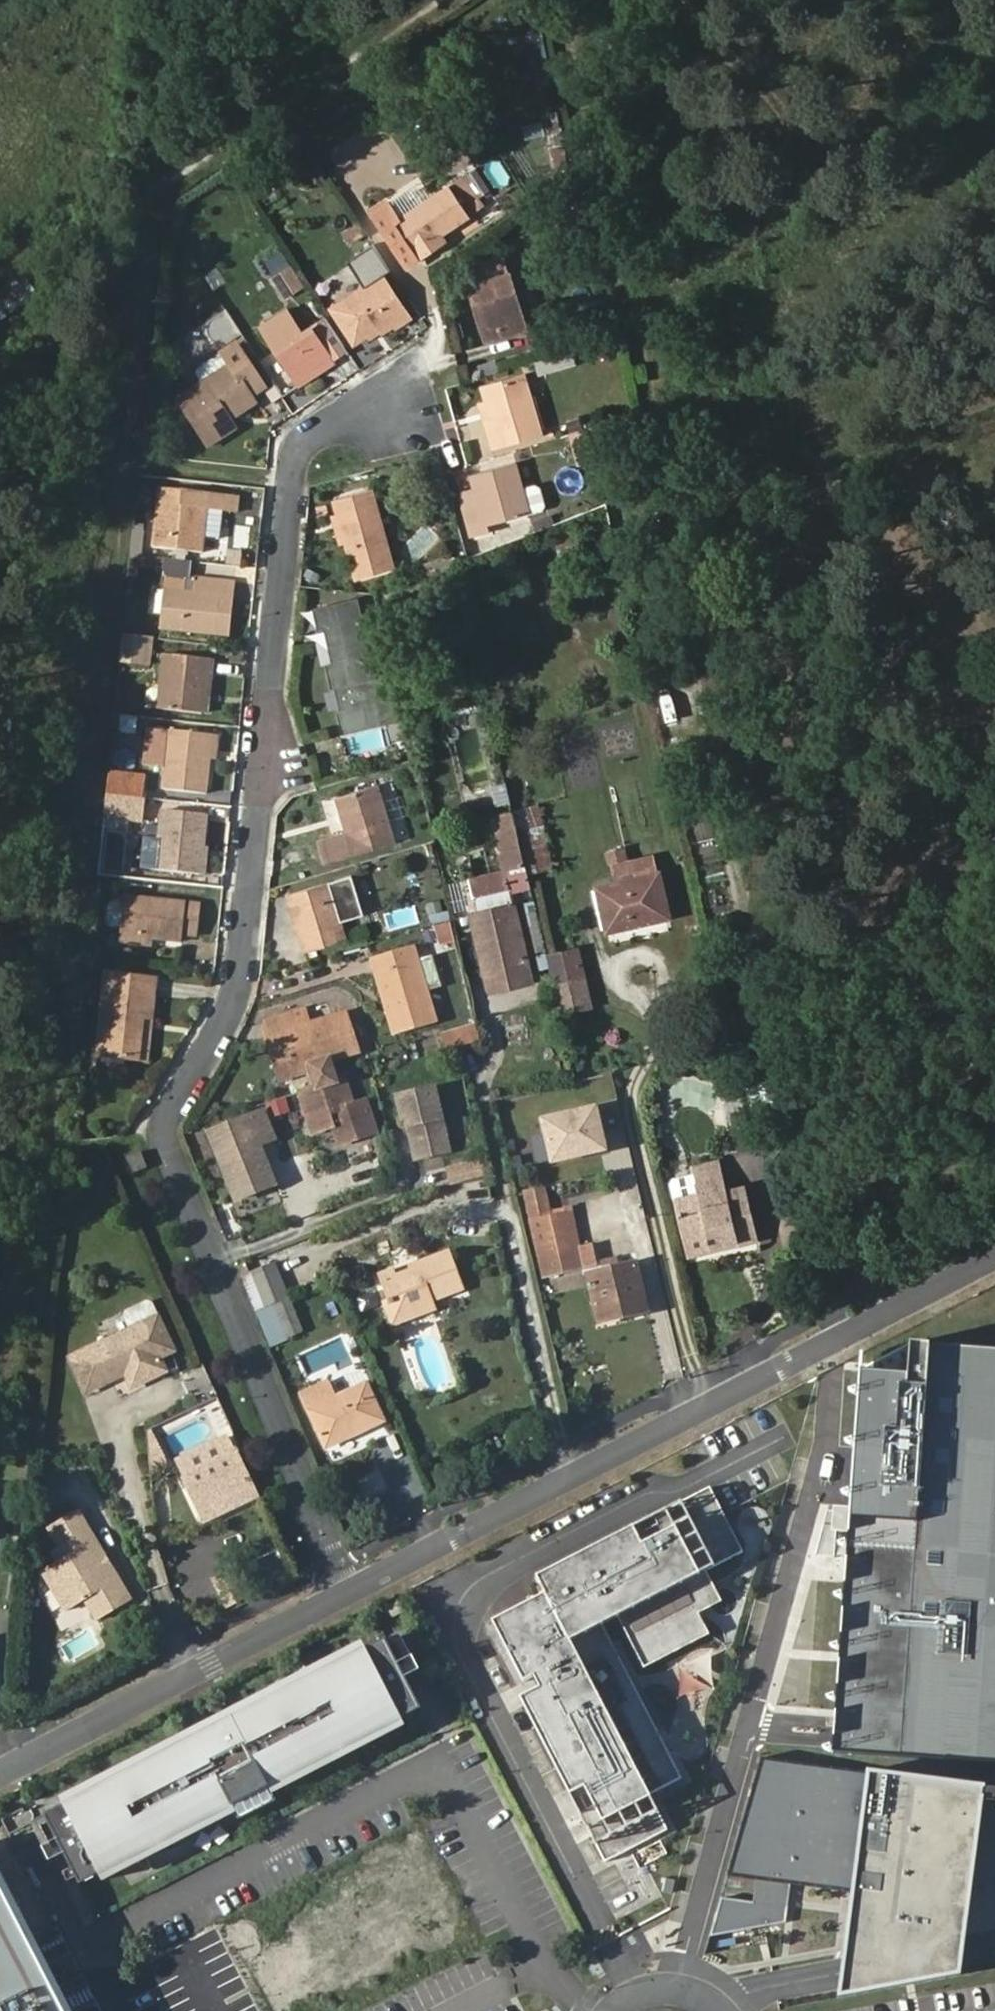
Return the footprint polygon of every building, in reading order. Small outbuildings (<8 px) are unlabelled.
[(532,82),(551,78),(542,32),(522,36),(532,82)] [(501,158),(485,164),(495,188),(510,182),(501,158)] [(431,243),(444,236),(472,218),(454,187),(384,232),(402,260),(415,252),(421,261),(437,251),(431,243)] [(449,243),(444,236),(431,243),(437,251),(449,243)] [(290,271),(271,282),(282,300),(300,288),(290,271)] [(334,310),(356,344),(382,327),(385,333),(412,316),(387,275),(334,310)] [(485,305),(493,335),(529,325),(515,278),(473,288),(478,308),(485,305)] [(1,293),(8,310),(38,298),(31,281),(1,293)] [(486,337),(493,335),(485,305),(478,308),(486,337)] [(300,380),(339,355),(349,349),(330,320),(308,333),(293,309),(266,326),(300,380)] [(193,371),(200,380),(223,363),(216,354),(193,371)] [(304,386),(343,361),(339,355),(300,380),(304,386)] [(229,412),(255,394),(236,364),(183,398),(213,444),(240,428),(235,420),(229,412)] [(485,391),(488,404),(497,435),(488,437),(492,450),(539,438),(525,380),(485,391)] [(261,404),(255,394),(229,412),(235,420),(261,404)] [(497,435),(488,404),(481,407),(488,437),(497,435)] [(477,477),(481,489),(489,517),(470,522),(475,538),(496,532),(494,527),(530,517),(516,466),(477,477)] [(541,482),(527,484),(530,511),(544,510),(541,482)] [(489,517),(481,489),(463,494),(470,522),(489,517)] [(162,491),(157,550),(205,554),(211,496),(162,491)] [(397,573),(375,494),(338,504),(342,517),(350,546),(360,583),(397,573)] [(350,546),(342,517),(334,519),(343,548),(350,546)] [(142,555),(145,530),(132,529),(129,553),(142,555)] [(222,595),(235,595),(237,581),(197,577),(196,591),(165,589),(162,629),(217,634),(222,595)] [(231,635),(235,595),(222,595),(217,634),(231,635)] [(327,628),(336,666),(329,669),(343,733),(399,720),(391,679),(375,682),(357,603),(317,612),(321,630),(327,628)] [(124,637),(121,664),(143,666),(145,639),(124,637)] [(204,694),(211,695),(214,659),(167,654),(162,708),(202,713),(204,694)] [(209,714),(211,695),(204,694),(202,713),(209,714)] [(210,760),(212,737),(170,732),(162,790),(207,795),(210,760)] [(220,737),(212,737),(210,760),(218,762),(220,737)] [(110,772),(108,794),(144,797),(146,775),(110,772)] [(339,797),(349,834),(320,842),(327,865),(397,845),(379,786),(339,797)] [(144,797),(108,794),(105,815),(141,819),(144,797)] [(521,806),(525,867),(548,866),(544,804),(521,806)] [(162,810),(153,869),(196,873),(204,815),(162,810)] [(513,817),(491,822),(501,870),(524,864),(513,817)] [(594,883),(604,927),(664,912),(653,867),(594,883)] [(505,885),(501,870),(471,878),(473,892),(505,885)] [(287,897),(304,954),(345,942),(340,924),(363,917),(352,878),(287,897)] [(505,885),(473,892),(478,912),(472,914),(483,975),(523,966),(505,885)] [(201,903),(125,895),(124,901),(114,900),(109,904),(107,921),(111,925),(121,926),(121,933),(182,940),(183,933),(198,934),(201,903)] [(121,933),(120,941),(153,944),(154,937),(121,933)] [(549,949),(564,1010),(590,1004),(575,944),(549,949)] [(372,961),(394,1035),(435,1024),(411,950),(372,961)] [(523,966),(483,975),(487,991),(527,981),(523,966)] [(146,1024),(154,1024),(159,986),(113,980),(102,1058),(141,1063),(146,1024)] [(290,1067),(305,1062),(331,1055),(355,1047),(344,1010),(307,1021),(303,1006),(265,1016),(269,1031),(279,1029),(290,1067)] [(439,1030),(443,1049),(479,1042),(475,1023),(439,1030)] [(149,1065),(154,1024),(146,1024),(141,1063),(149,1065)] [(279,1029),(269,1031),(263,1033),(276,1071),(290,1067),(279,1029)] [(297,1090),(297,1092),(316,1087),(345,1078),(343,1073),(337,1074),(331,1055),(305,1062),(312,1085),(297,1090)] [(316,1087),(297,1092),(308,1130),(332,1123),(332,1124),(337,1142),(374,1130),(365,1096),(351,1099),(345,1078),(316,1087)] [(448,1149),(432,1086),(396,1094),(401,1116),(405,1115),(415,1157),(448,1149)] [(605,1145),(595,1103),(543,1116),(553,1157),(605,1145)] [(274,1184),(258,1144),(274,1138),(263,1110),(209,1132),(235,1199),(274,1184)] [(113,1169),(121,1184),(135,1177),(128,1162),(113,1169)] [(758,1242),(746,1187),(727,1191),(721,1165),(694,1170),(700,1196),(675,1202),(683,1241),(705,1237),(708,1246),(737,1240),(738,1246),(758,1242)] [(593,1263),(589,1244),(576,1247),(567,1205),(562,1206),(563,1212),(548,1215),(542,1186),(523,1190),(540,1274),(593,1263)] [(687,1257),(738,1246),(737,1240),(708,1246),(705,1237),(683,1241),(687,1257)] [(377,1279),(387,1305),(393,1302),(401,1322),(436,1309),(433,1298),(460,1288),(445,1251),(419,1262),(421,1268),(410,1273),(393,1279),(391,1273),(377,1279)] [(407,1267),(410,1273),(421,1268),(419,1262),(407,1267)] [(586,1273),(598,1321),(646,1309),(634,1262),(586,1273)] [(278,1310),(295,1304),(291,1295),(274,1300),(278,1310)] [(393,1302),(387,1305),(383,1306),(390,1326),(401,1322),(393,1302)] [(305,1330),(295,1304),(278,1310),(288,1337),(305,1330)] [(160,1317),(67,1358),(85,1396),(124,1378),(130,1391),(168,1373),(162,1360),(177,1353),(160,1317)] [(904,1342),(902,1374),(855,1370),(829,1751),(994,1762),(994,1348),(904,1342)] [(183,1374),(193,1398),(212,1389),(202,1366),(183,1374)] [(312,1409),(328,1445),(382,1422),(368,1386),(312,1409)] [(189,1474),(238,1449),(229,1432),(180,1457),(189,1474)] [(259,1492),(238,1449),(189,1474),(210,1516),(259,1492)] [(743,1552),(710,1487),(665,1511),(674,1528),(663,1533),(655,1516),(536,1577),(545,1594),(550,1603),(505,1625),(524,1663),(516,1667),(523,1682),(533,1677),(539,1688),(520,1698),(570,1795),(584,1787),(601,1821),(596,1824),(613,1858),(667,1830),(649,1795),(682,1778),(648,1713),(640,1717),(604,1647),(612,1643),(602,1624),(617,1616),(644,1668),(709,1634),(695,1607),(712,1597),(700,1574),(743,1552)] [(38,1563),(68,1613),(86,1603),(97,1622),(134,1601),(81,1509),(50,1527),(63,1549),(38,1563)] [(674,1528),(665,1511),(655,1516),(663,1533),(674,1528)] [(505,1625),(550,1603),(545,1594),(492,1621),(516,1667),(524,1663),(505,1625)] [(385,1640),(44,1815),(79,1888),(138,1856),(154,1856),(175,1851),(188,1842),(201,1833),(213,1817),(231,1808),(237,1818),(274,1797),(268,1788),(421,1708),(385,1640)] [(648,1713),(612,1643),(604,1647),(640,1717),(648,1713)] [(681,1690),(712,1687),(710,1658),(678,1661),(681,1690)] [(859,1771),(765,1761),(731,1878),(755,1879),(754,1903),(723,1902),(711,1938),(785,1923),(791,1886),(797,1886),(851,1892),(837,1997),(908,1983),(956,1975),(981,1786),(859,1771)] [(601,1821),(584,1787),(570,1795),(605,1862),(613,1858),(596,1824),(601,1821)] [(0,1891),(0,2010),(61,2010),(0,1891)]
